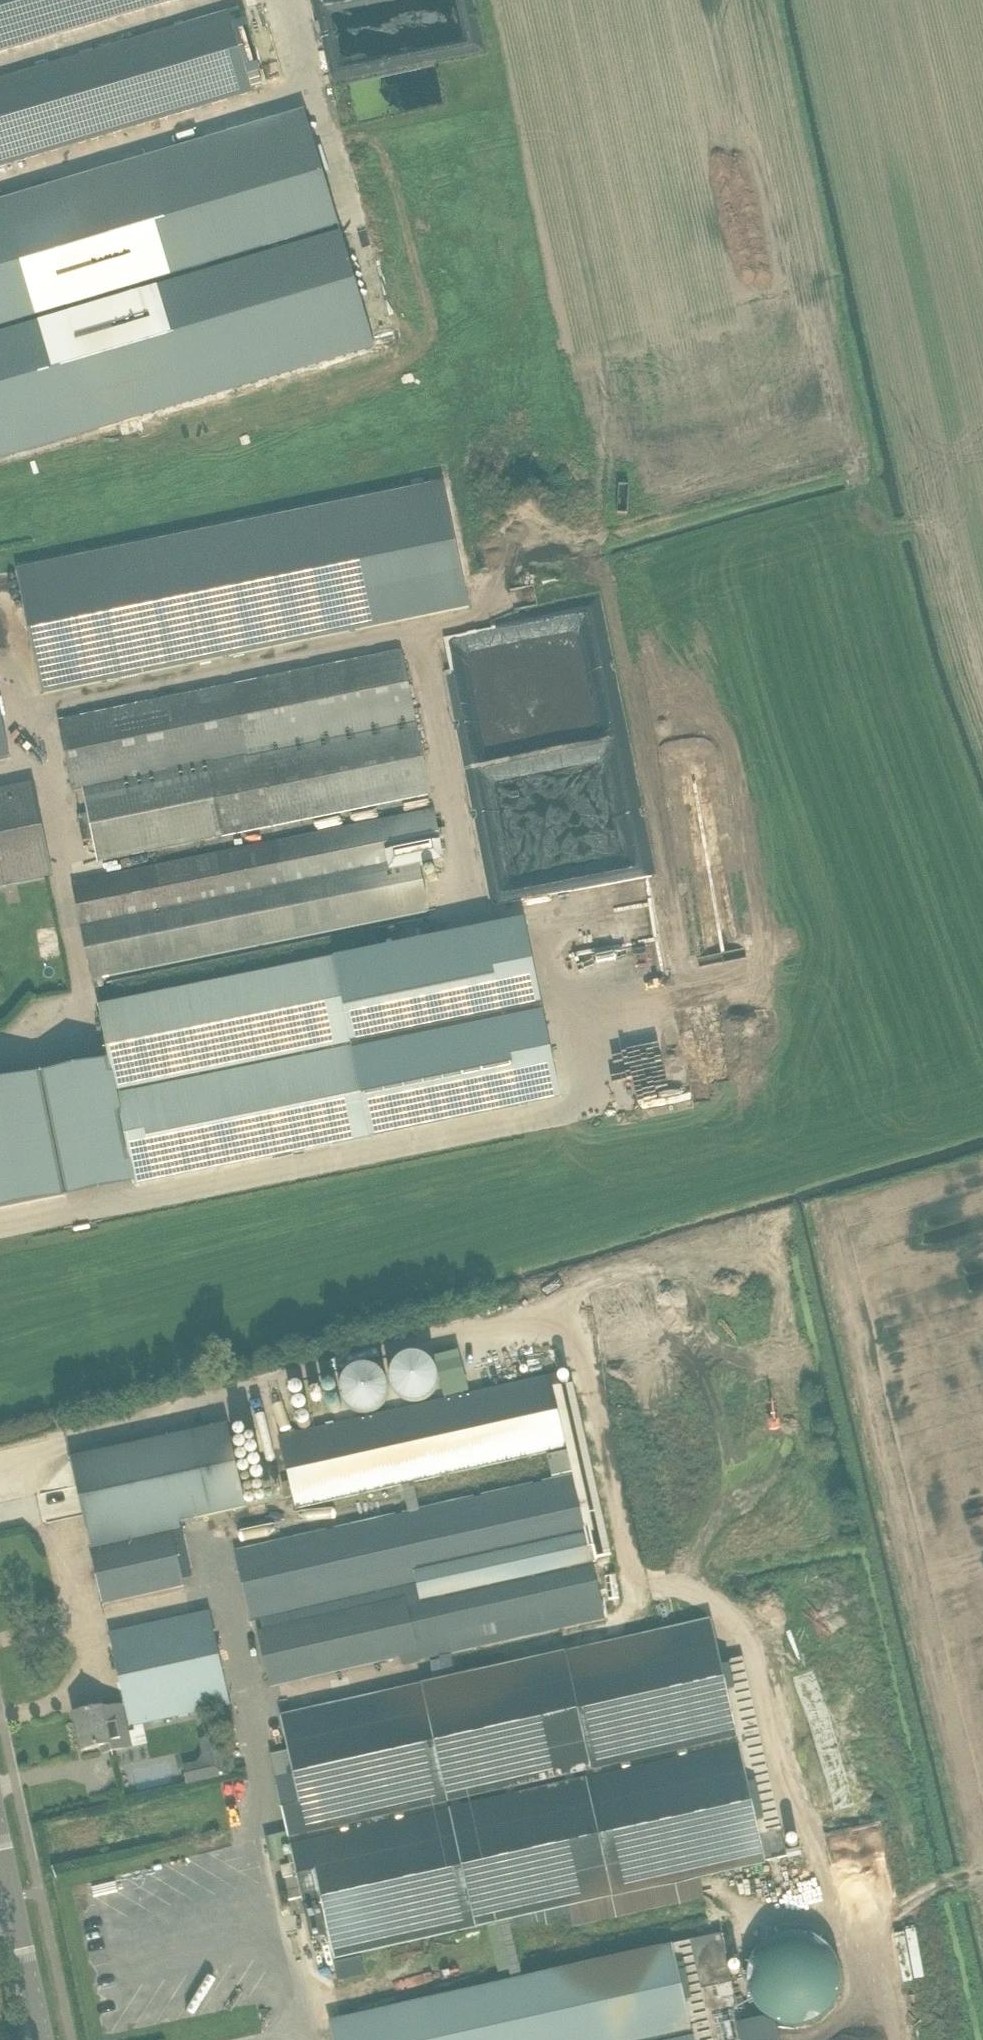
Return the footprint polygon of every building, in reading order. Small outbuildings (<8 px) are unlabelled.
[(175,0),(0,0),(0,52),(175,0)] [(253,92),(251,88),(262,85),(239,10),(0,81),(0,168),(253,92)] [(299,112),(0,201),(0,460),(370,350),(299,112)] [(469,608),(444,483),(18,570),(43,695),(469,608)] [(93,840),(98,865),(432,796),(402,652),(77,717),(76,711),(63,714),(64,720),(58,721),(72,792),(83,789),(89,819),(78,822),(83,843),(93,840)] [(8,758),(0,717),(0,760),(8,758)] [(468,779),(488,895),(515,890),(513,877),(500,804),(482,807),(477,777),(468,779)] [(36,783),(0,790),(0,887),(55,876),(36,783)] [(444,860),(443,854),(440,839),(447,837),(446,829),(438,831),(434,810),(72,883),(81,928),(418,859),(419,865),(444,860)] [(105,987),(103,981),(429,914),(419,865),(418,859),(81,928),(93,990),(105,987)] [(336,958),(98,1007),(110,1063),(135,1182),(136,1187),(373,1139),(379,1137),(530,1106),(508,999),(493,928),(493,925),(409,943),(336,958)] [(0,1085),(0,1209),(64,1197),(39,1077),(0,1085)] [(280,1437),(296,1510),(567,1449),(550,1376),(280,1437)] [(71,1460),(89,1542),(246,1508),(228,1425),(71,1460)] [(241,1550),(235,1551),(251,1622),(260,1620),(262,1630),(258,1631),(270,1687),(401,1657),(403,1667),(417,1664),(606,1621),(573,1475),(256,1547),(241,1550)] [(91,1550),(103,1605),(183,1587),(171,1532),(91,1550)] [(109,1635),(125,1706),(129,1727),(134,1726),(230,1705),(210,1613),(109,1635)] [(567,1907),(573,1928),(704,1900),(700,1880),(766,1865),(711,1620),(280,1717),(293,1775),(275,1779),(303,1905),(321,1901),(334,1959),(567,1907)] [(720,1663),(765,1861),(787,1856),(742,1658),(720,1663)] [(101,1747),(102,1754),(123,1749),(120,1735),(135,1732),(134,1726),(129,1727),(125,1706),(104,1710),(104,1708),(73,1715),(81,1751),(101,1747)] [(219,1755),(180,1761),(183,1781),(222,1776),(219,1755)] [(861,1851),(868,1885),(892,1880),(879,1821),(837,1831),(842,1855),(861,1851)] [(833,1942),(745,1938),(742,2017),(829,2021),(833,1942)] [(672,1944),(329,2021),(333,2039),(693,2039),(672,1944)]
